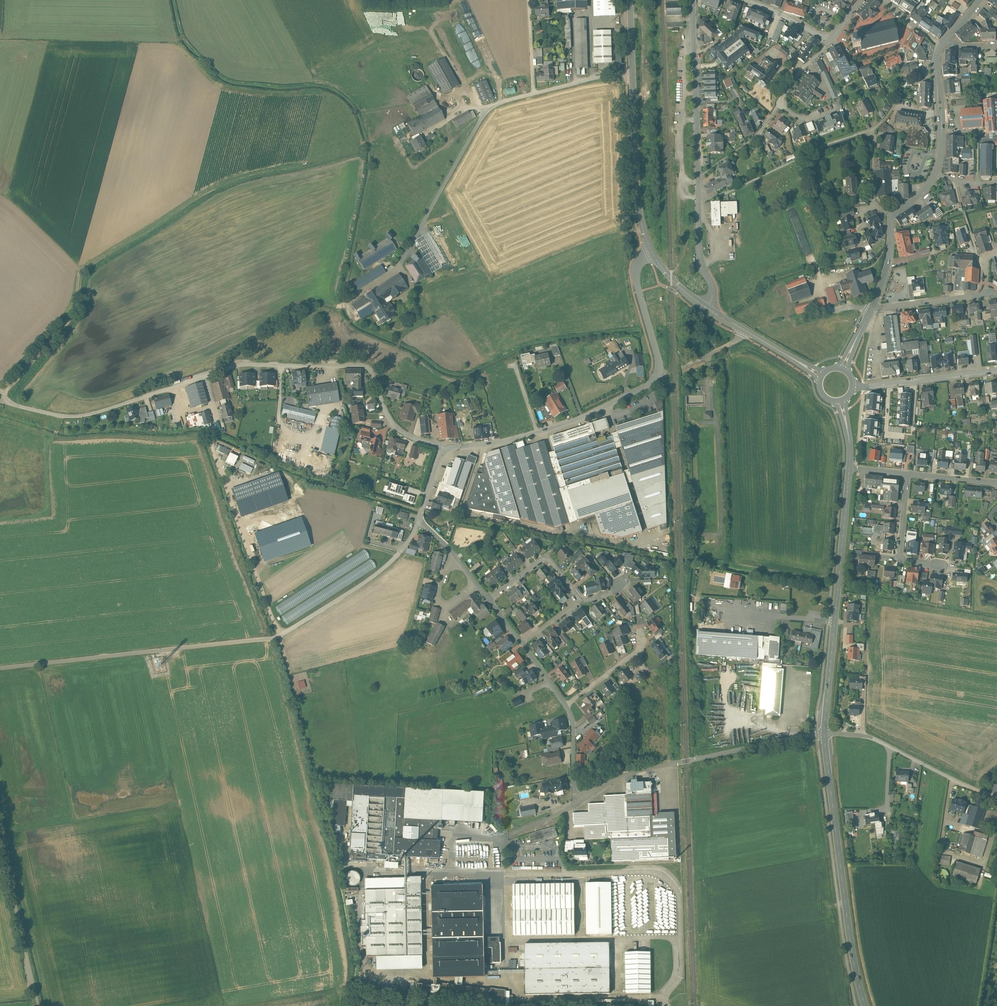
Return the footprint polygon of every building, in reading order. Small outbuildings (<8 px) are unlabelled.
[(536,7),(536,15),(541,15),(541,17),(549,16),(547,16),(547,12),(549,12),(548,0),(541,0),(541,3),(544,3),(544,7),(536,7)] [(557,12),(572,12),(571,9),(585,8),(585,0),(556,0),(557,12)] [(616,0),(595,0),(595,17),(616,16),(616,0)] [(710,6),(713,8),(717,9),(721,0),(712,0),(710,6)] [(770,4),(779,8),(783,0),(772,0),(770,4)] [(834,5),(841,11),(842,10),(843,11),(846,8),(847,9),(848,9),(850,6),(849,5),(849,4),(845,0),(838,0),(834,5)] [(856,13),(863,20),(869,15),(874,10),(880,4),(876,0),(870,0),(856,13)] [(899,6),(911,15),(917,5),(909,0),(903,0),(899,6)] [(931,0),(926,0),(924,3),(928,6),(927,7),(930,9),(931,8),(934,10),(938,5),(931,0)] [(954,1),(950,6),(957,10),(960,5),(954,1)] [(741,6),(730,2),(727,11),(728,11),(731,12),(738,14),(741,6)] [(796,5),(786,2),(784,12),(796,15),(805,18),(807,8),(801,6),(796,5)] [(924,3),(922,2),(916,10),(919,13),(922,9),(924,11),(925,11),(927,7),(928,6),(924,3)] [(681,3),(666,4),(667,15),(682,15),(681,3)] [(991,8),(988,14),(990,15),(995,20),(995,21),(996,20),(996,16),(995,15),(996,12),(991,8)] [(767,16),(763,14),(763,13),(757,10),(756,11),(750,9),(745,20),(765,28),(769,17),(767,16)] [(988,14),(982,9),(979,14),(985,20),(990,15),(988,14)] [(874,10),(869,15),(872,18),(877,13),(874,10)] [(916,10),(915,10),(910,18),(919,25),(918,25),(925,17),(919,13),(916,10)] [(738,14),(731,12),(729,18),(728,21),(734,23),(738,14)] [(946,13),(943,20),(941,25),(944,27),(951,16),(947,14),(946,13)] [(951,16),(944,27),(948,30),(957,17),(953,14),(951,16)] [(935,25),(927,20),(930,17),(926,15),(918,25),(921,27),(929,32),(929,33),(935,25)] [(935,25),(929,33),(930,33),(939,39),(946,29),(941,26),(941,25),(943,20),(939,17),(936,21),(937,22),(935,25)] [(587,18),(574,18),(575,44),(587,43),(587,18)] [(716,33),(699,18),(699,28),(706,34),(711,39),(713,38),(718,35),(716,33)] [(988,20),(982,23),(985,30),(992,30),(988,20)] [(572,21),(564,22),(564,37),(572,37),(572,21)] [(893,21),(857,30),(859,38),(851,40),(853,48),(861,46),(862,51),(899,42),(893,21)] [(974,27),(970,22),(955,34),(963,43),(964,43),(978,31),(974,27)] [(790,27),(785,33),(786,34),(784,38),(788,41),(790,38),(795,31),(794,30),(790,27)] [(760,35),(744,28),(736,34),(741,41),(745,37),(757,42),(760,35)] [(796,28),(794,30),(795,31),(790,38),(793,40),(794,39),(796,40),(801,32),(796,28)] [(613,30),(595,30),(595,63),(613,63),(613,30)] [(922,49),(919,46),(920,46),(925,37),(914,30),(904,46),(913,52),(915,53),(916,54),(917,56),(917,58),(917,60),(919,60),(919,61),(920,61),(920,60),(925,61),(925,57),(924,53),(922,49)] [(985,30),(984,30),(980,30),(981,41),(996,40),(995,30),(992,30),(985,30)] [(711,39),(706,34),(705,36),(704,36),(704,41),(704,43),(705,45),(713,42),(714,40),(713,38),(711,39)] [(736,34),(717,48),(715,46),(709,51),(711,53),(710,54),(715,61),(717,59),(721,64),(721,65),(726,71),(750,53),(745,46),(744,46),(740,41),(741,41),(736,34)] [(819,42),(813,37),(807,46),(813,50),(819,42)] [(588,69),(587,43),(575,44),(576,69),(588,69)] [(813,50),(807,46),(802,52),(809,56),(813,50)] [(913,52),(904,46),(902,48),(907,62),(910,61),(913,57),(915,53),(913,52)] [(789,53),(782,47),(779,51),(780,50),(787,55),(786,56),(789,53)] [(839,47),(829,52),(833,61),(835,63),(845,58),(839,47)] [(976,50),(959,50),(959,61),(960,61),(959,65),(965,66),(965,61),(970,61),(970,66),(971,66),(971,72),(976,72),(977,66),(975,66),(975,61),(976,61),(976,50)] [(802,52),(798,58),(804,63),(809,56),(802,52)] [(955,52),(946,52),(946,66),(954,65),(954,60),(955,52)] [(898,55),(884,61),(887,69),(888,69),(902,63),(898,55)] [(766,57),(762,63),(760,61),(757,66),(752,63),(747,70),(748,71),(744,77),(751,82),(755,76),(760,79),(759,80),(766,85),(780,66),(773,61),(772,62),(766,57)] [(855,66),(850,68),(845,58),(835,63),(836,66),(840,72),(843,79),(849,77),(858,72),(855,66)] [(459,85),(444,59),(427,68),(442,94),(459,85)] [(835,90),(828,74),(821,60),(814,64),(818,74),(820,74),(821,73),(833,99),(836,98),(838,97),(837,96),(835,90)] [(946,66),(943,66),(944,76),(957,75),(957,68),(956,68),(956,65),(954,65),(946,66)] [(872,72),(869,66),(859,69),(867,85),(877,82),(872,72)] [(553,67),(544,68),(545,74),(545,81),(554,81),(553,75),(553,67)] [(424,78),(424,75),(424,73),(422,71),(420,70),(418,69),(415,70),(413,71),(412,73),(412,76),(412,78),(414,80),(416,81),(418,82),(420,81),(422,80),(424,78)] [(808,75),(793,95),(805,103),(810,95),(812,93),(815,88),(819,83),(808,75)] [(726,88),(733,86),(730,78),(723,80),(726,88)] [(943,95),(961,94),(960,80),(942,81),(943,95)] [(486,81),(474,86),(481,102),(493,98),(486,81)] [(929,84),(920,84),(920,89),(920,96),(929,96),(929,84)] [(426,86),(418,90),(407,96),(411,104),(430,93),(426,86)] [(519,86),(503,90),(504,95),(520,91),(519,86)] [(824,94),(815,88),(812,93),(821,99),(824,94)] [(430,93),(411,104),(415,111),(423,107),(434,101),(430,93)] [(810,95),(805,103),(807,105),(813,97),(810,95)] [(929,96),(920,96),(919,109),(929,109),(929,96)] [(434,101),(423,107),(415,111),(419,117),(422,116),(423,115),(438,107),(434,101)] [(867,101),(857,106),(863,117),(873,112),(867,101)] [(972,110),(972,111),(969,112),(969,110),(961,111),(960,119),(961,119),(962,122),(960,122),(962,130),(971,130),(971,128),(973,128),(974,129),(982,129),(982,126),(985,126),(986,135),(986,138),(981,139),(981,146),(980,146),(980,150),(980,151),(981,151),(981,170),(980,170),(980,171),(981,171),(981,178),(991,178),(991,171),(991,170),(991,160),(991,151),(993,151),(993,142),(996,141),(996,106),(996,101),(983,102),(984,112),(981,112),(980,109),(972,110)] [(438,107),(423,115),(422,116),(419,117),(407,124),(414,136),(417,135),(445,119),(438,107)] [(713,110),(703,110),(703,121),(713,120),(713,110)] [(463,115),(452,121),(456,128),(472,119),(469,112),(463,115)] [(758,112),(751,115),(758,129),(760,125),(759,122),(763,121),(758,112)] [(922,116),(898,113),(896,123),(894,123),(893,129),(895,129),(895,131),(906,133),(904,143),(906,143),(905,146),(918,148),(927,149),(928,140),(925,136),(927,133),(928,134),(928,133),(926,132),(926,130),(925,129),(925,128),(924,128),(924,129),(921,131),(920,130),(922,116)] [(815,123),(819,134),(845,124),(841,114),(815,123)] [(743,118),(738,120),(741,127),(746,125),(743,118)] [(789,124),(782,118),(777,125),(776,125),(784,131),(789,124)] [(403,122),(394,127),(396,132),(405,127),(403,122)] [(446,124),(437,130),(445,143),(455,137),(454,136),(446,124)] [(741,127),(745,137),(754,134),(749,124),(746,125),(741,127)] [(784,131),(776,125),(777,125),(775,124),(773,127),(781,134),(784,131)] [(802,127),(794,130),(795,134),(793,135),(795,139),(797,138),(798,140),(807,136),(806,134),(803,127),(802,127)] [(779,137),(769,130),(765,136),(770,140),(775,143),(779,137)] [(720,136),(708,136),(708,143),(707,143),(708,147),(709,147),(709,153),(721,153),(721,150),(723,150),(723,140),(720,140),(720,136)] [(953,137),(947,137),(947,160),(950,159),(958,159),(958,150),(963,150),(963,149),(963,137),(963,136),(953,136),(953,137)] [(413,141),(410,142),(416,153),(426,148),(420,137),(413,141)] [(779,137),(775,143),(770,140),(769,143),(777,149),(779,146),(779,147),(784,140),(779,137)] [(895,138),(887,137),(886,143),(881,143),(880,151),(891,152),(893,141),(894,141),(895,138)] [(971,149),(963,149),(963,150),(958,150),(958,159),(971,159),(971,149)] [(947,160),(944,160),(944,173),(956,173),(956,168),(957,168),(957,166),(956,166),(956,165),(958,165),(958,159),(951,159),(950,159),(947,160)] [(884,162),(875,162),(876,171),(884,170),(884,164),(884,162)] [(729,164),(718,169),(722,178),(729,174),(733,173),(729,164)] [(899,171),(890,171),(891,180),(900,179),(899,171)] [(722,179),(716,182),(716,181),(705,187),(708,194),(733,183),(729,174),(722,178),(722,179)] [(856,179),(846,180),(847,198),(858,197),(856,179)] [(908,185),(898,185),(898,201),(909,200),(908,185)] [(995,188),(986,189),(986,200),(995,200),(995,194),(995,188)] [(973,194),(966,194),(966,199),(966,205),(973,205),(974,204),(977,205),(977,198),(979,198),(980,191),(973,191),(973,194)] [(953,192),(940,195),(941,200),(945,199),(946,207),(956,205),(953,192)] [(719,202),(711,202),(712,221),(720,221),(719,202)] [(907,212),(896,219),(901,226),(904,224),(905,225),(907,224),(906,222),(909,221),(912,225),(920,222),(930,217),(933,215),(932,213),(928,207),(918,213),(915,213),(912,209),(907,212)] [(939,208),(932,213),(933,215),(935,219),(943,214),(939,208)] [(874,231),(869,233),(865,235),(867,239),(866,239),(866,240),(867,241),(863,242),(865,248),(870,245),(870,246),(871,245),(872,245),(873,245),(873,244),(874,244),(874,243),(877,241),(876,240),(880,238),(880,237),(883,236),(881,233),(883,232),(879,224),(880,223),(878,219),(876,216),(868,219),(870,222),(869,223),(871,227),(872,227),(874,231)] [(843,220),(842,220),(843,224),(842,224),(843,228),(844,228),(845,232),(853,230),(852,226),(853,226),(852,222),(851,218),(843,220)] [(964,230),(965,235),(969,234),(966,226),(959,228),(961,231),(964,230)] [(944,227),(934,229),(933,229),(933,230),(934,230),(935,235),(934,235),(935,238),(947,236),(945,227),(944,227)] [(985,229),(973,233),(975,239),(986,236),(987,235),(985,229)] [(965,235),(964,230),(961,231),(956,233),(960,245),(968,243),(965,235)] [(908,231),(895,234),(900,257),(913,254),(908,231)] [(844,238),(846,246),(848,246),(854,245),(857,244),(855,236),(852,237),(844,238)] [(947,236),(935,238),(936,242),(937,247),(938,247),(948,245),(949,245),(949,244),(948,244),(947,239),(947,236)] [(986,236),(975,239),(980,254),(991,251),(986,236)] [(389,238),(356,259),(364,270),(370,266),(375,263),(396,249),(389,238)] [(858,250),(846,253),(847,258),(851,257),(851,260),(852,260),(853,261),(855,260),(856,259),(860,258),(862,258),(861,254),(859,254),(858,250)] [(955,258),(949,258),(949,268),(956,269),(958,269),(959,255),(955,254),(955,258)] [(973,256),(959,255),(958,269),(966,270),(965,275),(964,290),(971,291),(971,283),(978,284),(979,270),(972,269),(973,256)] [(421,257),(415,260),(405,266),(416,283),(426,277),(425,276),(431,273),(421,257)] [(381,266),(372,272),(376,278),(385,272),(381,266)] [(860,271),(846,275),(847,279),(847,280),(850,289),(853,298),(867,293),(864,284),(861,274),(860,271)] [(870,271),(861,274),(864,284),(867,283),(867,282),(873,280),(873,281),(873,280),(870,271)] [(372,272),(355,283),(358,289),(376,278),(372,272)] [(399,274),(383,284),(384,284),(376,289),(365,296),(382,324),(394,317),(392,313),(394,311),(391,306),(388,303),(393,298),(408,288),(399,274)] [(965,275),(956,274),(955,291),(964,291),(964,290),(965,275)] [(804,277),(786,284),(788,290),(806,283),(804,277)] [(836,286),(825,290),(830,305),(845,300),(843,292),(850,289),(847,280),(839,283),(840,285),(836,286)] [(923,290),(922,280),(915,281),(912,281),(912,284),(913,291),(923,290)] [(806,283),(788,290),(792,303),(811,296),(806,283)] [(365,297),(352,305),(361,319),(374,311),(365,297)] [(823,298),(812,302),(815,309),(826,306),(823,298)] [(812,302),(794,307),(797,315),(815,309),(812,302)] [(978,303),(968,305),(969,314),(974,313),(979,312),(978,303)] [(963,306),(951,307),(952,315),(959,314),(960,321),(964,320),(963,306)] [(945,308),(935,309),(936,318),(939,318),(945,317),(946,317),(945,308)] [(929,310),(919,311),(920,320),(923,319),(930,318),(929,310)] [(905,313),(901,314),(902,316),(900,317),(900,322),(902,321),(903,324),(908,323),(912,323),(913,324),(916,324),(915,322),(916,322),(914,314),(912,314),(911,313),(908,313),(907,312),(905,313)] [(990,312),(982,313),(983,320),(991,319),(991,314),(990,312)] [(897,316),(884,318),(888,344),(888,348),(889,353),(901,352),(899,333),(898,324),(897,316)] [(908,323),(903,324),(901,324),(902,332),(902,331),(906,331),(908,330),(909,329),(908,323)] [(926,342),(918,343),(919,345),(921,364),(929,363),(928,358),(928,353),(926,342)] [(994,346),(986,347),(988,362),(996,361),(994,346)] [(561,355),(558,347),(552,348),(553,357),(561,355)] [(621,352),(610,359),(612,364),(617,372),(628,365),(621,352)] [(530,354),(524,355),(524,358),(521,358),(522,362),(527,362),(527,365),(532,364),(532,363),(535,362),(535,364),(536,364),(535,364),(536,364),(535,357),(535,355),(530,356),(530,354)] [(535,357),(536,364),(537,368),(550,365),(548,354),(535,357)] [(642,354),(635,355),(637,367),(644,366),(642,354)] [(952,356),(944,357),(944,359),(942,360),(943,366),(945,366),(945,368),(953,367),(953,364),(952,356)] [(967,356),(958,357),(959,365),(963,365),(968,365),(967,356)] [(932,359),(932,366),(933,369),(941,368),(940,366),(943,366),(942,360),(940,360),(939,358),(932,359)] [(916,360),(907,361),(908,369),(908,372),(918,371),(916,360)] [(898,363),(881,365),(882,377),(896,375),(895,370),(899,369),(898,363)] [(612,364),(600,371),(604,379),(617,372),(612,364)] [(360,370),(345,370),(345,385),(349,385),(349,381),(355,381),(355,385),(352,385),(352,397),(363,397),(363,389),(360,389),(360,370)] [(304,372),(292,373),(293,385),(306,383),(304,372)] [(233,385),(230,376),(225,378),(226,380),(224,380),(229,399),(230,399),(227,389),(228,388),(229,389),(233,388),(232,385),(233,385)] [(224,380),(211,384),(216,403),(228,399),(229,399),(224,380)] [(202,383),(189,387),(195,407),(207,403),(202,383)] [(563,383),(555,387),(558,393),(566,388),(563,383)] [(978,383),(969,384),(971,392),(979,391),(978,383)] [(995,383),(986,384),(988,395),(996,394),(995,383)] [(336,384),(306,388),(308,404),(338,399),(336,384)] [(963,385),(959,386),(958,385),(953,386),(955,395),(956,395),(962,394),(964,394),(963,385)] [(189,387),(186,388),(191,408),(195,407),(189,387)] [(400,390),(390,387),(387,397),(398,400),(400,395),(401,390),(400,390)] [(932,388),(922,389),(924,407),(934,406),(932,388)] [(912,389),(902,389),(901,396),(912,397),(912,389)] [(556,394),(544,400),(554,417),(566,410),(556,394)] [(169,395),(153,399),(156,409),(172,405),(169,395)] [(866,395),(864,412),(878,413),(879,396),(866,395)] [(223,401),(219,402),(221,407),(219,407),(223,419),(232,416),(228,399),(223,401)] [(663,400),(655,403),(658,413),(663,412),(663,400)] [(911,403),(901,402),(901,411),(911,411),(911,403)] [(414,407),(405,405),(404,409),(403,409),(402,414),(403,414),(402,418),(403,419),(405,420),(406,419),(412,421),(413,415),(414,412),(414,407)] [(316,412),(290,406),(287,417),(313,424),(316,412)] [(362,406),(353,408),(354,414),(352,414),(353,420),(358,420),(358,422),(364,421),(362,406)] [(136,407),(127,410),(130,421),(138,419),(139,419),(137,411),(136,407)] [(147,413),(145,407),(140,409),(140,410),(137,411),(139,419),(138,419),(139,423),(141,424),(144,423),(145,421),(144,419),(148,418),(147,413)] [(153,411),(147,413),(148,418),(150,421),(155,420),(153,411)] [(910,419),(911,411),(901,411),(900,418),(910,419)] [(658,413),(615,427),(620,440),(627,463),(631,476),(665,466),(663,412),(658,413)] [(200,414),(188,417),(191,426),(203,426),(211,423),(209,416),(201,419),(200,414)] [(451,414),(437,415),(440,440),(454,438),(453,434),(453,426),(451,414)] [(428,417),(420,418),(422,434),(430,433),(428,417)] [(910,427),(910,419),(900,418),(899,426),(910,427)] [(606,419),(600,421),(603,431),(609,429),(606,419)] [(600,421),(591,424),(593,427),(595,433),(603,431),(600,421)] [(864,421),(863,438),(875,439),(877,422),(864,421)] [(586,426),(550,437),(553,446),(593,437),(594,443),(598,442),(597,440),(595,433),(593,427),(591,424),(586,425),(586,426)] [(321,425),(314,453),(333,457),(339,429),(321,425)] [(487,426),(474,427),(475,440),(488,438),(487,432),(487,426)] [(370,434),(361,432),(360,437),(361,438),(360,440),(363,441),(362,444),(364,446),(363,448),(366,452),(370,450),(370,451),(378,453),(378,450),(380,443),(378,440),(374,439),(374,440),(370,439),(369,438),(370,434)] [(593,437),(553,446),(555,452),(560,467),(566,487),(567,487),(568,492),(577,521),(595,515),(633,503),(624,474),(622,469),(621,465),(614,442),(612,435),(597,440),(598,442),(594,443),(593,437)] [(405,442),(390,438),(387,449),(392,451),(395,451),(396,448),(400,449),(398,456),(404,458),(405,454),(403,453),(404,450),(405,442)] [(620,440),(614,442),(621,465),(627,463),(620,440)] [(545,442),(516,451),(537,524),(555,528),(539,476),(554,472),(548,454),(545,442)] [(230,450),(221,446),(219,452),(227,456),(230,450)] [(514,446),(488,454),(482,470),(483,474),(480,475),(477,474),(467,503),(469,510),(494,514),(505,516),(520,519),(537,524),(516,451),(514,446)] [(419,448),(412,447),(409,457),(416,459),(419,448)] [(903,451),(891,450),(890,461),(891,460),(901,461),(901,462),(902,455),(903,451)] [(879,452),(871,451),(871,456),(870,456),(870,461),(878,462),(879,455),(879,452)] [(946,452),(939,451),(938,459),(937,467),(948,468),(948,467),(948,460),(945,459),(946,452)] [(566,487),(560,467),(555,452),(548,454),(554,472),(569,524),(577,521),(568,492),(567,487),(566,487)] [(230,453),(226,462),(234,466),(238,457),(230,453)] [(477,458),(469,455),(466,462),(472,464),(475,465),(477,458)] [(983,456),(977,456),(976,463),(975,471),(984,472),(985,464),(982,464),(983,456)] [(466,462),(456,458),(452,468),(447,467),(442,483),(463,490),(472,464),(466,462)] [(920,458),(918,458),(917,465),(927,466),(927,460),(927,458),(920,458)] [(965,461),(956,461),(955,460),(954,469),(965,470),(966,462),(965,461)] [(242,463),(240,469),(252,474),(254,468),(242,463)] [(665,466),(631,476),(648,530),(666,524),(665,466)] [(569,524),(554,472),(539,476),(555,528),(562,526),(569,524)] [(871,477),(867,476),(867,480),(865,480),(864,489),(874,490),(875,486),(870,486),(871,477)] [(882,479),(875,478),(875,477),(876,477),(871,477),(870,486),(875,486),(874,490),(881,490),(881,487),(882,480),(882,478),(881,478),(882,478),(882,479)] [(280,478),(233,494),(240,513),(286,497),(280,478)] [(898,482),(882,480),(881,487),(881,490),(880,501),(891,502),(896,503),(898,482)] [(402,487),(389,483),(387,491),(403,496),(405,492),(401,491),(402,487)] [(463,490),(442,483),(441,485),(439,485),(435,497),(439,498),(440,493),(453,497),(460,500),(463,490)] [(925,484),(915,483),(915,491),(924,492),(925,484)] [(951,487),(941,486),(940,494),(947,495),(947,497),(950,497),(951,487)] [(408,491),(407,494),(417,496),(419,490),(409,487),(407,491),(408,491)] [(982,489),(965,488),(965,496),(981,498),(982,492),(989,493),(989,490),(989,488),(982,488),(982,489)] [(453,497),(440,493),(439,498),(440,498),(439,502),(437,502),(441,503),(450,506),(451,502),(453,497)] [(460,500),(453,497),(451,502),(454,503),(453,507),(457,509),(460,500)] [(437,502),(434,501),(432,507),(439,509),(441,503),(437,502)] [(633,503),(595,515),(601,534),(623,538),(642,531),(633,503)] [(925,504),(914,503),(913,509),(916,509),(916,513),(921,513),(924,513),(925,504)] [(896,509),(887,508),(886,518),(895,519),(896,509)] [(377,534),(384,535),(386,526),(387,523),(380,522),(378,527),(377,534)] [(990,528),(989,528),(989,527),(987,523),(982,526),(985,529),(983,531),(984,532),(982,533),(985,538),(992,534),(993,532),(990,528)] [(894,525),(884,524),(883,527),(883,534),(885,534),(893,535),(894,525)] [(390,537),(392,528),(386,526),(384,535),(390,537)] [(883,527),(874,526),(874,533),(872,532),(872,535),(871,536),(876,536),(880,537),(881,533),(883,534),(883,527)] [(398,530),(392,528),(390,537),(396,539),(398,533),(398,530)] [(917,530),(908,529),(906,543),(908,543),(908,541),(909,534),(916,535),(917,530)] [(933,536),(924,535),(923,540),(925,540),(924,543),(925,543),(924,544),(925,544),(929,545),(929,542),(933,542),(933,536)] [(430,539),(419,536),(418,542),(417,544),(417,547),(422,548),(422,549),(423,550),(425,551),(426,550),(426,549),(427,549),(430,539)] [(880,537),(876,536),(875,543),(875,544),(884,545),(884,541),(885,537),(880,537)] [(987,544),(991,550),(996,545),(996,538),(995,539),(990,542),(987,544)] [(540,549),(533,540),(527,545),(534,554),(540,549)] [(884,541),(884,545),(883,550),(891,551),(892,542),(884,541)] [(417,544),(411,543),(409,550),(416,552),(417,547),(417,544)] [(915,543),(909,543),(908,543),(906,543),(906,548),(908,548),(907,552),(911,553),(911,554),(919,555),(919,553),(920,544),(915,543)] [(964,544),(955,543),(954,551),(956,551),(955,560),(963,561),(964,549),(964,545),(964,544)] [(929,545),(925,544),(924,544),(923,554),(932,555),(933,545),(929,545)] [(534,554),(527,545),(521,550),(523,553),(527,559),(534,554)] [(946,545),(940,545),(940,549),(939,549),(938,554),(946,554),(947,550),(948,550),(949,546),(946,545)] [(565,548),(558,553),(564,561),(571,556),(565,548)] [(580,551),(576,554),(577,555),(571,559),(573,562),(576,559),(580,556),(583,555),(580,551)] [(443,555),(434,552),(431,565),(439,568),(441,560),(443,555)] [(518,557),(516,554),(509,559),(516,567),(523,563),(518,557)] [(606,557),(603,554),(598,558),(603,564),(605,566),(607,565),(611,561),(609,559),(610,558),(608,555),(606,557)] [(861,556),(860,556),(860,557),(859,565),(865,566),(869,566),(874,567),(874,563),(874,562),(874,557),(861,556)] [(622,563),(618,557),(614,560),(618,565),(619,566),(622,563)] [(579,562),(577,564),(577,565),(578,567),(581,570),(584,567),(586,569),(591,565),(588,562),(589,562),(589,561),(587,558),(586,558),(585,558),(579,562)] [(503,563),(503,564),(505,567),(510,572),(516,567),(509,559),(503,563)] [(614,560),(613,559),(611,561),(607,565),(610,569),(613,573),(620,567),(619,566),(618,565),(614,560)] [(641,566),(638,563),(636,565),(633,569),(632,571),(640,577),(646,570),(644,568),(642,566),(641,566)] [(501,570),(498,567),(492,572),(499,581),(505,576),(501,570)] [(544,567),(537,573),(543,581),(547,578),(550,576),(550,575),(549,573),(546,570),(545,570),(544,568),(544,567)] [(578,567),(572,572),(578,580),(585,575),(581,570),(578,567)] [(588,572),(587,572),(591,577),(597,572),(593,567),(588,572)] [(654,568),(644,568),(646,570),(640,577),(645,577),(650,577),(654,577),(654,568)] [(891,569),(885,568),(884,576),(894,577),(895,569),(891,568),(891,569)] [(918,569),(909,568),(907,580),(917,581),(918,569)] [(499,581),(492,572),(486,577),(492,586),(499,581)] [(958,574),(953,573),(952,581),(961,582),(962,580),(962,579),(962,574),(962,573),(959,573),(958,574)] [(741,577),(732,576),(730,587),(739,589),(741,577)] [(942,577),(932,576),(930,583),(930,584),(932,585),(931,588),(940,589),(942,577)] [(550,582),(547,585),(550,588),(555,584),(557,582),(555,579),(550,582)] [(603,579),(595,581),(595,582),(598,592),(606,590),(603,579)] [(557,582),(555,584),(550,588),(552,591),(554,589),(558,594),(556,596),(559,599),(559,600),(564,596),(568,593),(561,584),(561,583),(559,581),(557,582)] [(928,582),(924,581),(922,593),(930,594),(931,588),(932,585),(930,584),(930,583),(928,583),(928,582)] [(595,582),(586,585),(588,594),(598,592),(595,582)] [(431,586),(425,585),(421,599),(431,602),(435,587),(431,586)] [(637,585),(630,591),(633,595),(637,601),(645,595),(637,585)] [(517,589),(517,588),(514,590),(514,591),(508,596),(513,603),(520,598),(520,599),(523,597),(521,594),(524,592),(520,587),(517,589)] [(474,593),(465,600),(449,612),(455,620),(471,607),(474,612),(483,605),(474,593)] [(633,595),(628,599),(633,604),(637,601),(633,595)] [(626,606),(619,597),(612,603),(619,611),(626,606)] [(651,599),(641,606),(645,611),(654,604),(651,599)] [(527,605),(521,609),(522,610),(517,613),(523,622),(532,615),(531,614),(536,609),(537,611),(538,610),(532,603),(528,606),(527,605)] [(599,603),(591,609),(599,619),(606,613),(599,603)] [(633,608),(630,604),(627,606),(627,607),(630,611),(630,612),(631,613),(632,617),(635,616),(633,608)] [(654,604),(645,611),(648,616),(658,609),(654,604)] [(474,612),(479,619),(488,612),(483,605),(474,612)] [(859,606),(848,605),(847,620),(858,622),(859,606)] [(626,606),(619,611),(619,613),(621,616),(623,617),(630,612),(630,611),(627,607),(627,606),(626,606)] [(440,609),(433,607),(429,621),(436,624),(440,609)] [(581,609),(572,615),(576,620),(578,622),(582,619),(586,615),(586,616),(586,615),(581,608),(581,609)] [(469,615),(460,622),(463,627),(466,625),(468,626),(470,624),(471,624),(469,622),(472,618),(469,615)] [(656,618),(648,624),(654,633),(660,628),(662,627),(656,618)] [(567,619),(564,621),(564,622),(559,626),(565,633),(573,627),(567,619)] [(495,621),(487,628),(492,635),(493,634),(495,636),(502,631),(500,629),(501,629),(495,621)] [(526,621),(518,628),(521,632),(522,631),(524,633),(531,628),(526,621)] [(437,623),(426,643),(434,646),(444,627),(437,623)] [(626,626),(613,631),(618,646),(619,647),(620,646),(627,644),(624,635),(629,633),(626,626)] [(660,628),(654,633),(653,633),(655,636),(660,633),(662,631),(660,628)] [(553,629),(553,630),(545,635),(550,642),(549,642),(553,647),(556,645),(557,646),(561,644),(556,637),(558,636),(553,629)] [(502,631),(495,636),(497,640),(504,634),(502,631)] [(803,633),(793,631),(791,640),(801,642),(803,633)] [(768,638),(697,633),(697,637),(767,642),(768,638)] [(813,635),(803,633),(801,642),(811,644),(812,644),(813,635)] [(820,636),(813,635),(812,644),(811,644),(811,647),(818,649),(820,636)] [(507,637),(497,644),(500,648),(501,647),(504,651),(513,644),(507,637)] [(767,642),(697,637),(696,654),(764,659),(777,660),(778,643),(767,642)] [(539,640),(531,646),(534,650),(537,653),(536,653),(541,659),(541,658),(540,657),(545,654),(542,651),(542,650),(541,649),(543,647),(544,647),(539,640)] [(658,641),(651,646),(656,653),(663,647),(658,641)] [(609,642),(600,646),(603,652),(605,652),(606,656),(613,653),(611,649),(612,649),(610,644),(609,642)] [(553,652),(548,646),(545,648),(548,652),(548,653),(550,655),(553,652)] [(663,647),(656,653),(661,659),(667,654),(663,647)] [(856,649),(849,649),(848,660),(857,660),(857,655),(859,655),(859,651),(859,649),(856,649)] [(509,651),(498,659),(498,660),(501,658),(504,663),(506,662),(513,656),(509,651)] [(517,653),(513,656),(506,662),(512,670),(524,662),(517,653)] [(777,660),(764,659),(763,669),(771,669),(781,670),(782,660),(777,660)] [(584,670),(579,660),(571,664),(577,674),(578,673),(580,677),(585,674),(583,671),(584,670)] [(570,677),(562,666),(555,671),(563,682),(570,677)] [(522,669),(514,673),(517,678),(521,676),(521,675),(525,673),(522,669)] [(626,669),(618,675),(625,684),(633,678),(626,669)] [(781,670),(771,669),(763,669),(760,709),(768,709),(768,715),(778,716),(781,670)] [(525,673),(521,675),(521,676),(525,684),(529,682),(530,683),(533,682),(533,680),(536,678),(532,670),(525,673)] [(642,677),(638,672),(633,676),(637,681),(642,677)] [(859,680),(852,679),(851,687),(857,687),(857,689),(862,689),(862,686),(862,680),(859,680)] [(303,680),(296,682),(298,689),(305,688),(303,680)] [(608,682),(600,688),(608,697),(612,694),(611,693),(614,690),(615,692),(615,691),(611,687),(608,683),(608,682)] [(591,697),(590,696),(583,701),(586,705),(589,709),(590,708),(598,702),(593,695),(591,697)] [(515,706),(523,703),(520,696),(512,700),(515,706)] [(586,705),(581,709),(585,713),(588,711),(589,713),(592,711),(590,708),(589,709),(586,705)] [(858,706),(852,705),(851,710),(851,711),(850,715),(859,716),(860,712),(858,712),(858,706)] [(593,716),(587,720),(590,725),(596,720),(593,716)] [(564,720),(555,722),(554,724),(553,724),(554,727),(548,728),(550,737),(554,736),(553,732),(566,729),(564,720)] [(584,737),(586,739),(591,744),(603,731),(596,724),(584,737)] [(539,725),(530,726),(532,736),(545,734),(546,738),(550,737),(548,728),(542,730),(542,726),(541,726),(540,725),(539,725)] [(557,739),(555,739),(554,740),(550,741),(551,746),(552,748),(558,747),(563,746),(561,739),(558,739),(557,739)] [(591,744),(586,739),(583,742),(581,742),(581,743),(578,746),(585,754),(590,749),(592,751),(595,748),(591,744)] [(558,754),(550,756),(549,752),(541,753),(542,762),(546,761),(547,765),(560,763),(558,754)] [(585,755),(577,755),(577,765),(585,765),(585,755)] [(909,772),(896,771),(896,781),(908,782),(909,772)] [(565,779),(556,781),(558,791),(558,792),(567,790),(565,779)] [(556,781),(543,784),(544,791),(545,794),(558,791),(556,781)] [(642,784),(636,784),(636,783),(636,781),(633,781),(632,781),(632,783),(633,786),(631,786),(632,791),(643,791),(642,784)] [(651,782),(636,783),(636,784),(642,784),(643,791),(632,791),(631,786),(633,786),(632,783),(625,784),(626,795),(656,793),(651,793),(651,786),(653,785),(651,782)] [(353,785),(330,784),(330,785),(329,785),(329,787),(330,787),(330,800),(334,800),(332,825),(345,826),(346,801),(352,801),(353,785)] [(405,788),(353,785),(352,801),(349,861),(365,861),(366,859),(384,860),(385,856),(439,859),(440,841),(433,840),(434,829),(434,820),(404,818),(405,799),(405,788)] [(442,790),(405,788),(405,799),(404,818),(434,820),(441,821),(441,820),(442,790)] [(484,792),(442,790),(441,820),(483,823),(484,792)] [(626,795),(604,796),(604,803),(588,804),(588,812),(572,813),(573,828),(584,828),(605,827),(606,834),(611,834),(650,832),(650,817),(657,816),(656,793),(626,795)] [(966,804),(953,800),(950,809),(963,813),(964,809),(966,804)] [(534,806),(521,808),(522,816),(536,813),(534,806)] [(985,810),(971,806),(970,811),(967,818),(965,825),(975,828),(979,829),(981,822),(985,810)] [(845,812),(845,820),(853,820),(853,811),(845,812)] [(878,815),(871,816),(871,814),(865,815),(866,825),(882,823),(881,819),(879,820),(878,815)] [(672,816),(657,816),(650,817),(650,832),(651,838),(668,838),(669,858),(677,858),(676,853),(675,818),(672,819),(672,816)] [(441,821),(434,820),(434,829),(442,829),(442,825),(441,825),(441,821)] [(555,826),(529,834),(532,844),(557,836),(555,826)] [(605,827),(584,828),(584,840),(611,839),(611,834),(606,834),(605,827)] [(973,836),(964,833),(958,850),(959,851),(972,854),(977,838),(987,841),(989,832),(983,830),(979,829),(975,828),(973,836)] [(955,830),(949,851),(958,854),(959,851),(958,850),(964,833),(955,830)] [(650,832),(611,834),(611,839),(612,862),(669,860),(669,858),(668,838),(651,838),(650,832)] [(987,841),(977,838),(972,854),(981,858),(987,841)] [(570,841),(564,841),(564,852),(568,852),(568,850),(574,850),(574,845),(570,845),(570,841)] [(584,844),(580,844),(580,845),(574,845),(574,850),(574,855),(586,854),(586,845),(584,845),(584,844)] [(950,857),(938,855),(937,863),(949,865),(950,857)] [(980,869),(957,862),(952,876),(976,884),(980,869)] [(948,878),(948,876),(948,873),(946,871),(944,869),(942,869),(939,870),(937,871),(935,873),(935,876),(936,878),(937,881),(939,882),(942,883),(944,882),(947,880),(948,878)] [(361,871),(343,871),(346,888),(358,888),(360,888),(360,874),(361,874),(361,871)] [(401,890),(365,891),(365,921),(360,921),(361,945),(366,945),(366,947),(366,957),(422,956),(420,888),(420,884),(420,877),(404,878),(401,878),(401,890)] [(611,883),(586,883),(587,934),(612,934),(611,883)] [(574,884),(513,885),(513,910),(554,909),(574,909),(574,884)] [(482,886),(430,887),(432,978),(483,977),(483,966),(483,963),(483,938),(482,886)] [(554,909),(513,910),(514,935),(554,935),(554,909)] [(574,909),(554,909),(554,935),(575,935),(574,909)] [(499,938),(483,938),(483,963),(492,963),(500,963),(500,943),(499,943),(499,938)] [(609,943),(525,944),(525,969),(609,968),(609,943)] [(650,952),(625,952),(626,993),(651,993),(650,952)] [(609,968),(525,969),(525,995),(610,994),(609,968)] [(490,989),(439,983),(439,986),(438,993),(484,999),(483,1002),(488,1003),(490,988),(490,989)] [(431,986),(422,985),(421,992),(430,993),(431,986)] [(439,986),(431,985),(431,986),(430,993),(438,994),(438,993),(439,986)] [(506,990),(490,988),(488,1003),(506,1005),(506,991),(506,990)]
